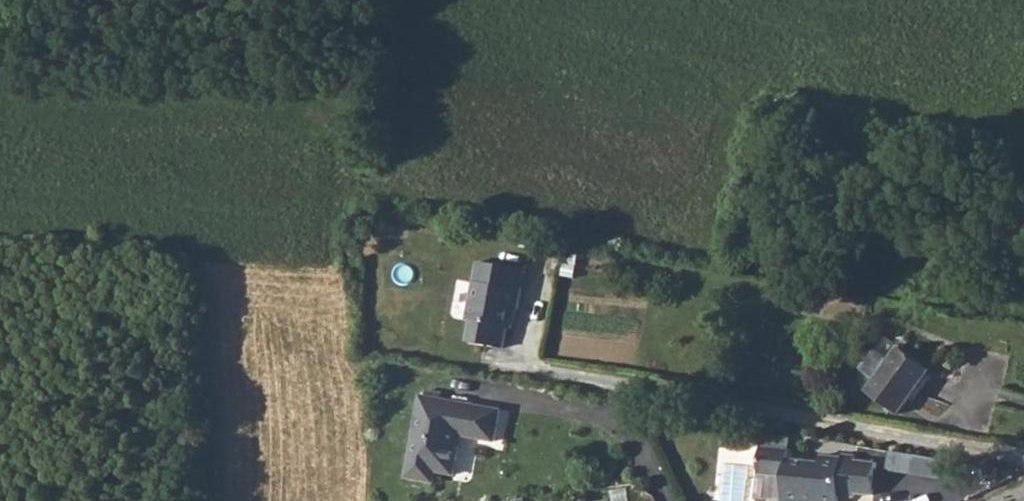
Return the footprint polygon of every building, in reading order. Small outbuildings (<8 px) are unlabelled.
[(518,268),(471,260),(461,317),(467,318),(463,340),(497,346),(504,307),(511,308),(518,268)] [(890,414),(923,370),(892,347),(859,390),(890,414)] [(495,441),(501,410),(421,395),(404,475),(433,480),(435,469),(453,473),(458,445),(456,440),(458,433),(495,441)] [(840,491),(874,494),(876,461),(854,459),(855,453),(843,452),(842,456),(820,454),(819,460),(788,458),(789,447),(761,444),(759,471),(785,474),(783,500),(808,500),(812,500),(839,500),(840,491)] [(891,471),(945,475),(946,456),(893,452),(891,471)]
